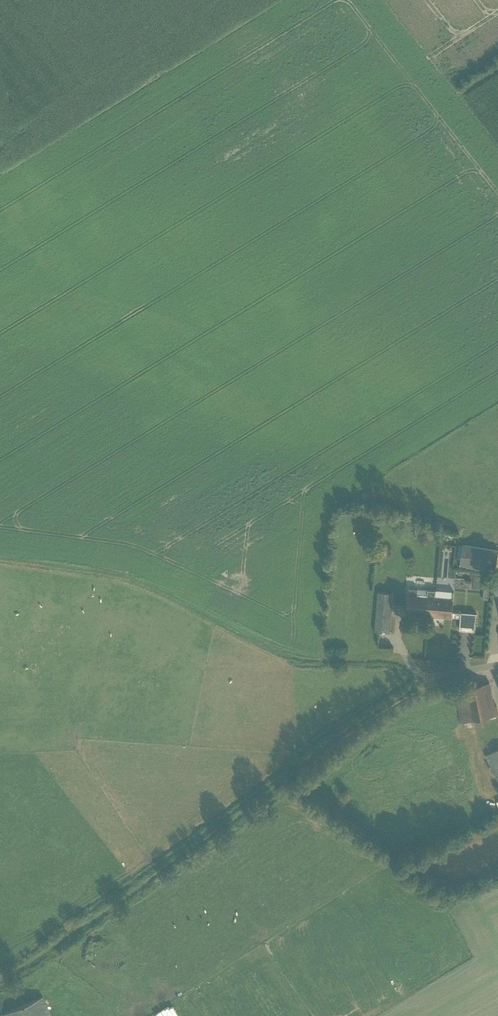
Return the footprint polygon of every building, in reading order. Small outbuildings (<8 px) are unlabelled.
[(459,565),(494,571),(497,549),(493,548),(492,549),(462,544),(459,565)] [(380,563),(384,552),(372,547),(368,555),(369,555),(368,559),(380,563)] [(408,594),(406,614),(428,616),(429,609),(434,609),(435,597),(436,591),(428,590),(417,589),(417,595),(409,595),(409,594),(408,594)] [(378,590),(375,621),(375,631),(390,632),(393,592),(378,590)] [(429,609),(428,616),(452,618),(452,617),(460,618),(459,630),(475,631),(476,614),(461,612),(461,613),(452,612),(453,598),(435,597),(434,609),(429,609)] [(454,691),(456,700),(461,723),(497,715),(497,714),(496,706),(494,706),(489,683),(464,688),(454,691)] [(497,780),(497,749),(486,756),(497,780)] [(4,1015),(51,1015),(42,996),(3,1014),(4,1015)]
